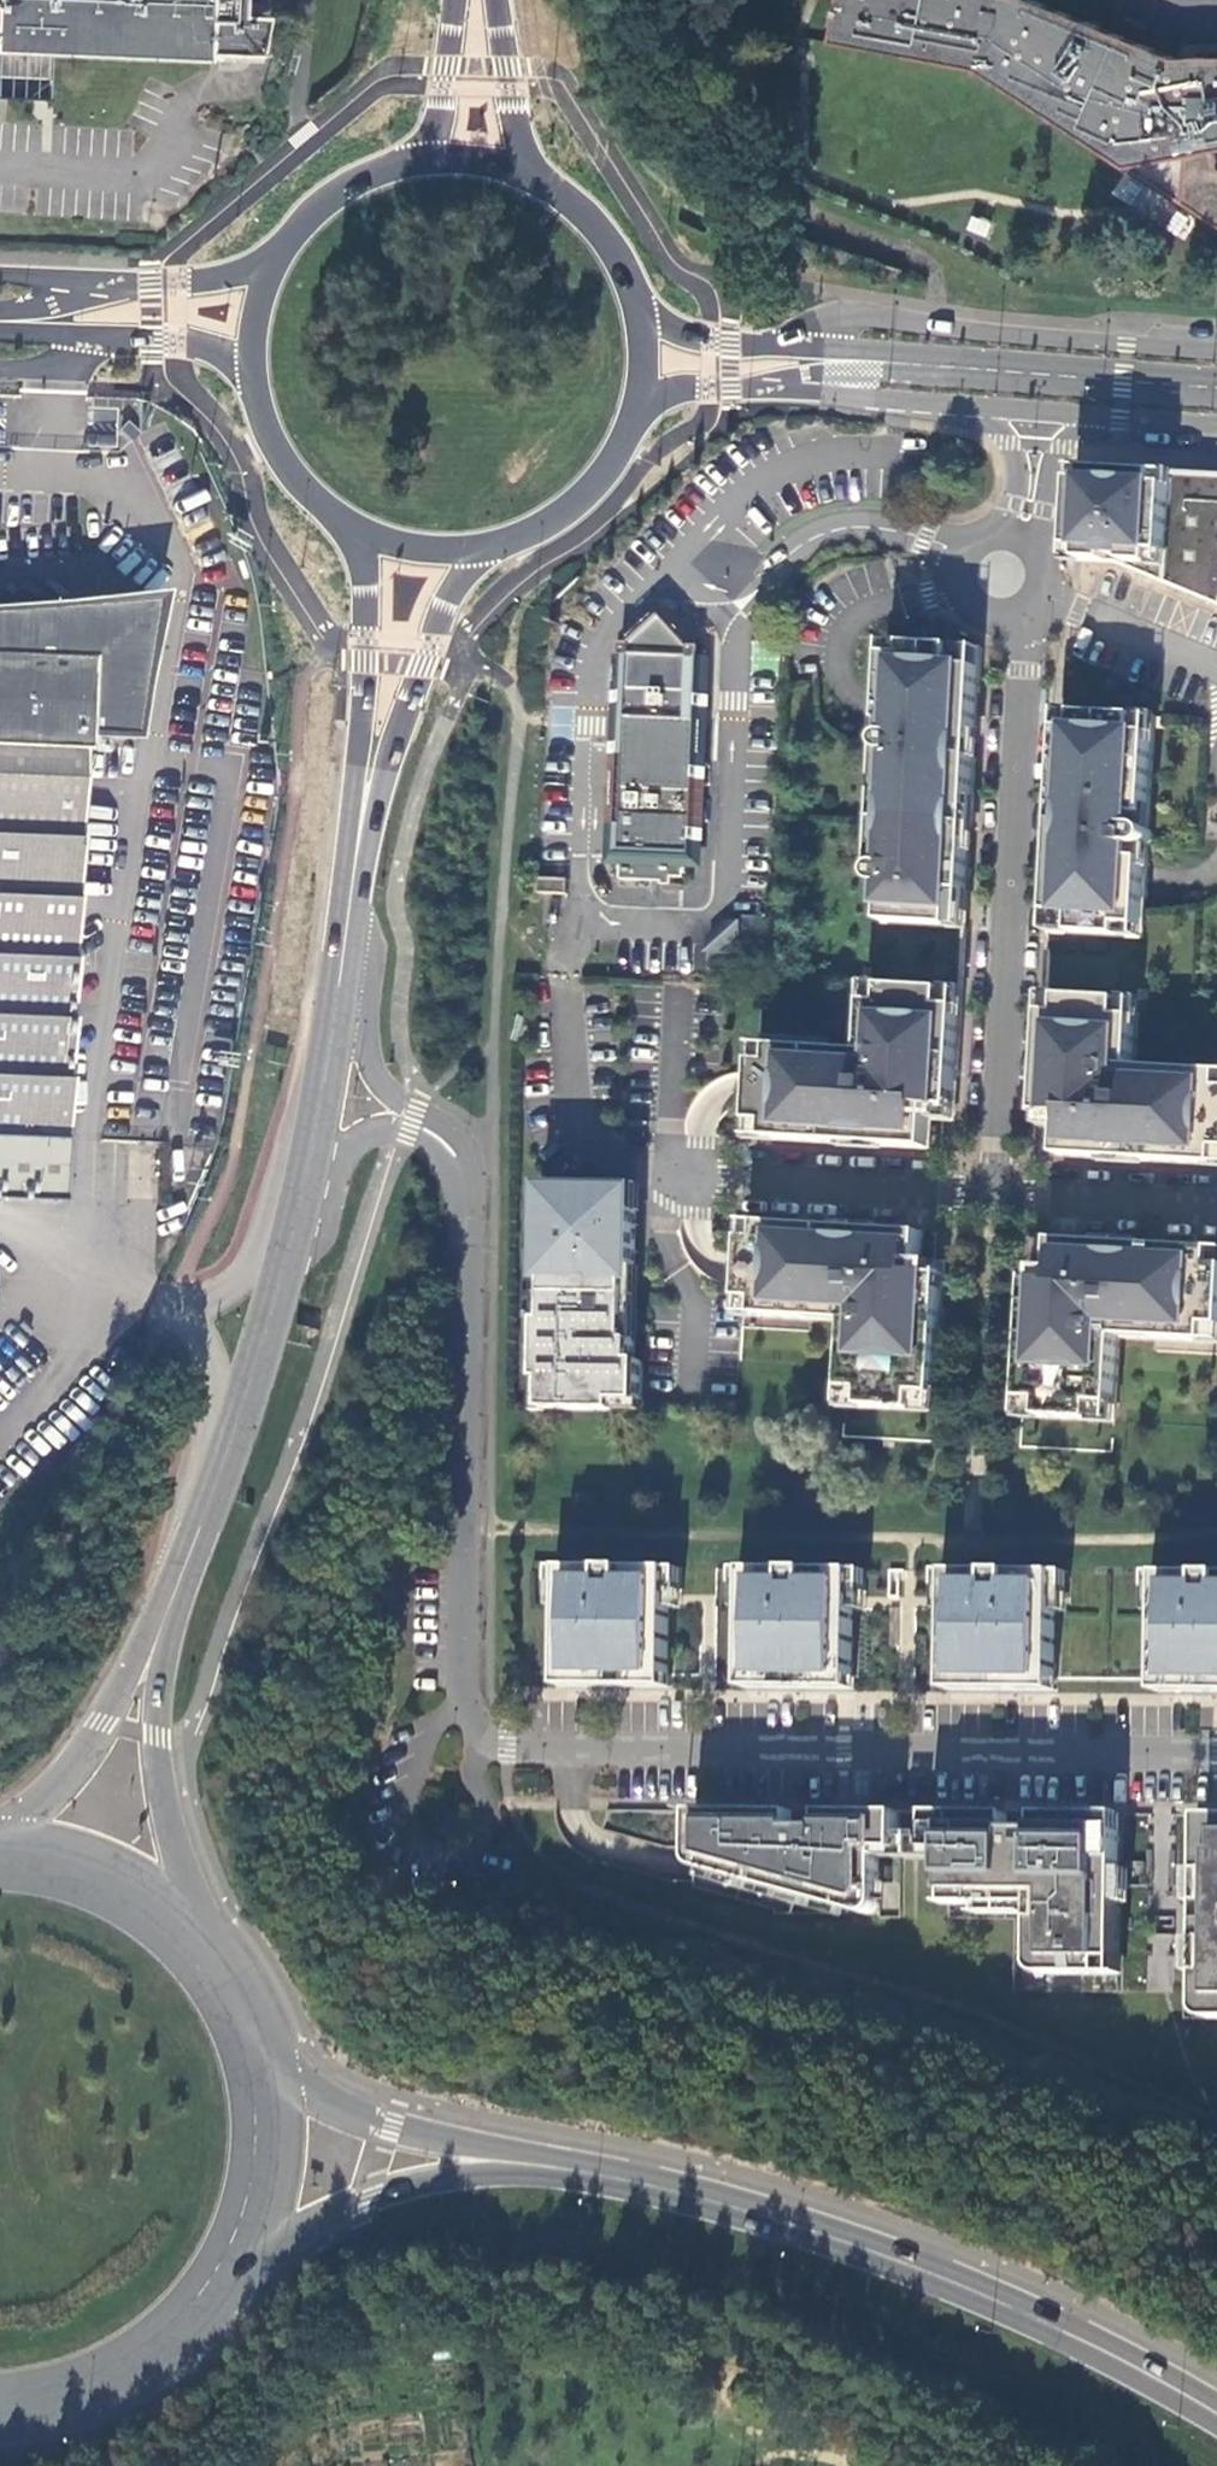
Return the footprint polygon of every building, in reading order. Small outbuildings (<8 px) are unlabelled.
[(246,57),(260,19),(235,18),(236,0),(0,0),(0,98),(44,100),(46,53),(46,48),(246,57)] [(832,50),(979,76),(1216,227),(1216,167),(1213,154),(1216,153),(1216,60),(1174,60),(1021,0),(842,0),(832,50)] [(244,62),(246,57),(46,48),(46,53),(244,62)] [(1087,474),(1075,474),(1070,565),(1082,566),(1087,474)] [(1171,479),(1087,474),(1082,566),(1126,568),(1126,571),(1165,587),(1171,479)] [(1171,479),(1165,587),(1216,609),(1216,481),(1171,479)] [(131,730),(146,631),(140,611),(133,605),(117,600),(0,608),(0,1195),(64,1198),(66,1137),(67,1137),(83,728),(131,730)] [(617,713),(611,865),(621,866),(620,872),(616,871),(616,880),(620,880),(620,886),(662,887),(661,891),(662,890),(664,893),(669,893),(671,891),(672,891),(672,883),(684,884),(685,880),(688,880),(688,872),(685,872),(685,869),(692,869),(698,716),(692,716),(693,707),(693,698),(699,698),(701,653),(689,652),(661,623),(631,650),(620,650),(618,695),(624,695),(623,704),(623,713),(617,713)] [(981,653),(888,647),(886,694),(884,725),(875,881),(876,883),(876,885),(878,887),(881,890),(884,891),(887,891),(885,925),(968,929),(981,653)] [(1062,716),(1049,938),(1142,943),(1144,910),(1145,892),(1146,880),(1147,851),(1148,850),(1151,849),(1152,847),(1153,845),(1153,842),(1153,840),(1152,838),(1151,835),(1148,834),(1155,722),(1062,716)] [(567,884),(537,883),(536,899),(567,900),(567,884)] [(709,942),(708,958),(740,960),(742,928),(725,927),(709,942)] [(932,1151),(934,1121),(957,1123),(964,992),(869,990),(865,1057),(758,1051),(757,1074),(756,1091),(754,1139),(932,1151)] [(1046,1000),(1040,1119),(1063,1120),(1060,1161),(1216,1170),(1216,1077),(1135,1072),(1138,1005),(1046,1000)] [(640,1285),(642,1187),(543,1185),(543,1214),(542,1283),(550,1284),(549,1321),(543,1321),(541,1384),(547,1384),(547,1414),(617,1415),(617,1405),(642,1406),(643,1366),(636,1366),(636,1345),(630,1345),(632,1285),(640,1285)] [(925,1238),(748,1228),(746,1270),(745,1297),(743,1321),(850,1327),(846,1411),(938,1417),(946,1281),(923,1280),(925,1238)] [(1055,1245),(1053,1287),(1042,1286),(1040,1318),(1028,1317),(1023,1405),(1044,1406),(1043,1422),(1095,1425),(1096,1408),(1116,1409),(1120,1342),(1120,1332),(1159,1335),(1159,1344),(1210,1347),(1211,1331),(1216,1331),(1216,1271),(1216,1270),(1216,1254),(1133,1250),(1132,1262),(1107,1260),(1108,1248),(1055,1245)] [(1133,1250),(1108,1248),(1107,1260),(1132,1262),(1133,1250)] [(1042,1286),(1030,1286),(1028,1317),(1040,1318),(1042,1286)] [(1159,1335),(1120,1332),(1120,1342),(1159,1344),(1159,1335)] [(1044,1406),(1023,1405),(1022,1421),(1043,1422),(1044,1406)] [(1116,1409),(1096,1408),(1095,1425),(1115,1426),(1116,1409)] [(682,1571),(554,1568),(554,1608),(564,1608),(562,1688),(672,1690),(673,1610),(682,1610),(682,1602),(682,1571)] [(866,1573),(738,1571),(737,1611),(747,1611),(746,1691),(855,1693),(857,1613),(865,1613),(865,1604),(866,1573)] [(1007,1574),(940,1573),(939,1603),(939,1612),(949,1613),(948,1693),(1057,1694),(1059,1614),(1067,1615),(1067,1613),(1068,1575),(1007,1574)] [(1149,1575),(1149,1615),(1159,1615),(1157,1695),(1216,1696),(1216,1576),(1149,1575)] [(794,1809),(702,1808),(702,1834),(692,1834),(691,1854),(692,1857),(693,1860),(694,1861),(696,1863),(863,1911),(866,1911),(869,1911),(872,1910),(875,1908),(878,1902),(879,1855),(879,1846),(898,1846),(898,1837),(898,1810),(821,1809),(821,1827),(794,1827),(794,1809)] [(702,1834),(702,1808),(692,1808),(692,1834),(702,1834)] [(821,1809),(794,1809),(794,1827),(821,1827),(821,1809)] [(1047,1972),(1116,1973),(1118,1830),(1102,1830),(1102,1813),(1037,1812),(1037,1830),(1009,1829),(1009,1812),(929,1810),(929,1837),(929,1846),(948,1847),(948,1856),(947,1902),(1033,1903),(1033,1951),(1047,1951),(1047,1972)] [(1037,1830),(1037,1812),(1009,1812),(1009,1829),(1037,1830)] [(1118,1813),(1102,1813),(1102,1830),(1118,1830),(1118,1813)] [(1200,1814),(1199,1849),(1216,1850),(1216,1814),(1200,1814)] [(879,1846),(879,1855),(948,1856),(948,1847),(929,1846),(929,1837),(923,1837),(923,1832),(904,1832),(903,1837),(898,1837),(898,1846),(879,1846)] [(1199,1849),(1199,1930),(1198,1996),(1211,1996),(1211,2017),(1216,2017),(1216,1850),(1199,1849)] [(1040,1971),(1047,1972),(1047,1951),(1033,1951),(1033,1964),(1034,1967),(1037,1969),(1040,1971)] [(1198,1996),(1198,2008),(1198,2010),(1199,2012),(1201,2014),(1203,2016),(1206,2017),(1211,2017),(1211,1996),(1198,1996)]
